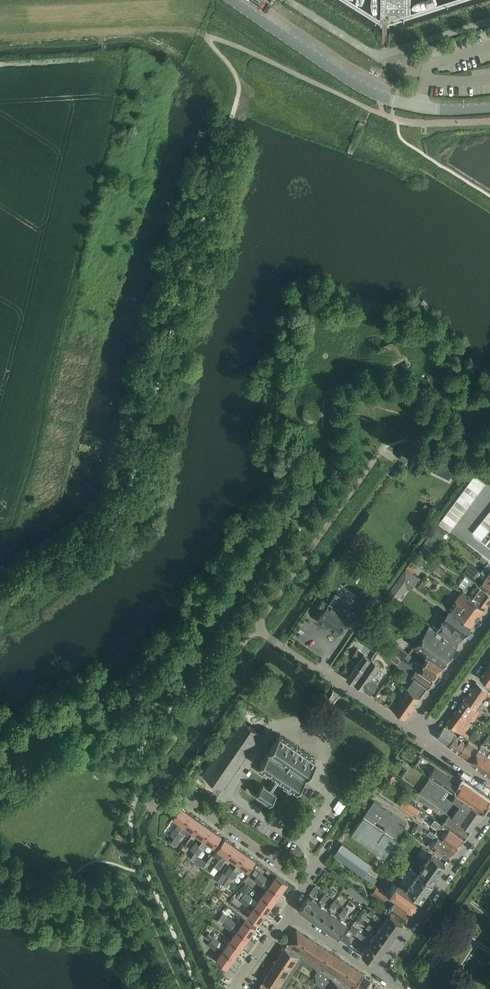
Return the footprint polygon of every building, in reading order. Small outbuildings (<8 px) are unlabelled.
[(406,13),(406,0),(381,0),(381,13),(406,13)] [(405,462),(410,455),(404,450),(399,457),(405,462)] [(474,475),(471,480),(482,488),(486,484),(474,475)] [(471,480),(468,485),(478,493),(482,488),(471,480)] [(468,485),(464,489),(475,498),(478,493),(468,485)] [(464,489),(460,494),(471,503),(475,498),(464,489)] [(460,494),(457,499),(468,507),(471,503),(460,494)] [(457,499),(453,504),(464,512),(468,507),(457,499)] [(453,504),(450,508),(461,517),(464,512),(453,504)] [(450,508),(446,513),(457,522),(461,517),(450,508)] [(446,513),(443,518),(454,527),(457,522),(446,513)] [(443,518),(439,523),(450,531),(454,527),(443,518)] [(480,523),(489,530),(489,523),(484,518),(480,523)] [(480,523),(477,527),(486,535),(489,530),(480,523)] [(477,527),(473,532),(482,540),(486,535),(477,527)] [(423,545),(417,552),(429,561),(434,554),(423,545)] [(482,556),(479,559),(486,565),(489,561),(482,556)] [(481,571),(489,578),(489,562),(489,561),(486,565),(481,571)] [(462,573),(471,579),(489,593),(489,578),(481,571),(470,563),(462,573)] [(442,578),(446,573),(437,566),(433,571),(442,578)] [(405,568),(399,577),(407,582),(413,574),(405,568)] [(486,606),(489,601),(489,593),(471,579),(463,589),(469,594),(486,606)] [(397,580),(387,594),(394,599),(404,585),(397,580)] [(364,615),(373,601),(363,595),(355,609),(364,615)] [(468,596),(461,605),(478,617),(485,608),(477,602),(468,596)] [(455,613),(472,625),(478,617),(461,605),(457,601),(455,599),(449,608),(451,610),(452,610),(455,613)] [(323,612),(317,620),(339,634),(350,617),(354,611),(348,607),(350,605),(342,600),(337,609),(328,603),(328,604),(327,604),(322,601),(318,608),(323,612)] [(452,610),(443,622),(463,637),(472,625),(455,613),(452,610)] [(443,622),(437,630),(457,645),(458,645),(463,637),(447,625),(443,622)] [(442,666),(457,645),(437,630),(429,625),(414,645),(418,648),(442,666)] [(408,653),(396,644),(391,651),(403,659),(404,657),(407,653),(408,653)] [(436,675),(442,666),(418,648),(415,652),(426,660),(423,664),(423,665),(436,675)] [(359,674),(370,658),(363,653),(358,649),(353,655),(359,660),(353,669),(347,664),(342,672),(347,676),(346,677),(353,682),(359,674)] [(354,682),(363,689),(363,688),(371,693),(378,683),(371,678),(380,665),(371,658),(360,674),(354,682)] [(411,676),(427,687),(432,680),(413,666),(403,659),(398,666),(411,676)] [(432,680),(436,675),(423,665),(423,664),(417,660),(413,666),(432,680)] [(488,666),(480,677),(489,684),(489,668),(488,666)] [(411,684),(407,689),(409,691),(419,698),(427,687),(417,680),(414,678),(411,684)] [(465,732),(480,712),(476,709),(489,691),(476,682),(457,710),(447,723),(455,729),(460,733),(461,732),(470,739),(475,732),(474,731),(470,736),(465,732)] [(389,706),(405,718),(419,698),(409,691),(407,689),(406,688),(398,699),(399,700),(398,702),(393,699),(392,701),(389,706)] [(223,788),(261,734),(241,720),(204,775),(223,788)] [(458,737),(456,735),(444,726),(437,737),(459,753),(470,739),(461,732),(460,733),(458,737)] [(473,742),(479,735),(475,732),(470,739),(459,753),(470,761),(480,747),(473,742)] [(297,789),(317,760),(280,735),(260,764),(263,766),(260,771),(267,775),(270,770),(276,775),(268,788),(263,785),(262,787),(256,795),(270,804),(277,794),(272,791),(281,779),(286,783),(283,787),(291,792),(294,787),(297,789)] [(489,775),(489,756),(489,755),(489,753),(489,749),(483,744),(480,747),(470,761),(489,775)] [(428,776),(430,777),(455,794),(459,788),(449,781),(451,778),(435,767),(431,772),(428,776)] [(392,782),(395,776),(390,773),(386,778),(392,782)] [(471,829),(476,821),(482,813),(455,794),(430,777),(419,793),(471,829)] [(459,788),(455,794),(482,813),(489,801),(489,800),(488,800),(463,782),(459,788)] [(464,839),(471,829),(419,793),(416,798),(447,818),(443,823),(449,828),(464,839)] [(400,804),(415,814),(418,809),(404,799),(400,804)] [(407,824),(386,810),(374,801),(364,816),(363,815),(358,823),(351,834),(385,857),(398,838),(397,838),(401,832),(407,824)] [(174,838),(191,814),(181,807),(173,818),(179,822),(170,835),(174,838)] [(201,821),(191,814),(174,838),(172,842),(175,844),(183,834),(184,834),(189,829),(193,832),(201,821)] [(203,840),(211,828),(201,821),(193,832),(203,840)] [(203,840),(199,845),(203,848),(205,849),(209,843),(214,847),(216,844),(222,836),(211,828),(203,840)] [(445,834),(441,839),(442,839),(456,849),(464,839),(449,828),(445,834)] [(432,837),(427,845),(448,861),(456,849),(442,839),(441,839),(430,830),(427,834),(432,837)] [(227,856),(235,845),(225,838),(217,849),(227,856)] [(194,853),(199,845),(195,843),(190,850),(194,853)] [(338,848),(333,854),(362,875),(363,875),(374,883),(376,881),(377,879),(366,871),(367,869),(370,865),(343,845),(341,843),(338,848)] [(194,853),(190,858),(194,861),(203,848),(199,845),(194,853)] [(235,845),(227,856),(233,861),(238,864),(245,852),(235,845)] [(245,852),(238,864),(241,866),(248,871),(255,860),(256,860),(245,852)] [(433,881),(445,864),(431,853),(418,871),(433,881)] [(214,875),(218,870),(223,862),(219,859),(210,872),(214,875)] [(229,866),(224,874),(226,875),(228,877),(233,869),(229,866)] [(237,872),(233,869),(228,877),(232,879),(237,872)] [(256,875),(264,881),(267,877),(259,872),(255,869),(253,873),(256,875)] [(433,881),(418,871),(408,886),(404,883),(397,877),(394,882),(419,900),(433,881)] [(253,879),(261,885),(264,881),(256,875),(253,879)] [(272,881),(267,877),(264,881),(281,893),(288,882),(277,875),(272,881)] [(273,903),(281,893),(264,881),(261,885),(267,889),(262,895),(273,903)] [(412,911),(419,900),(394,882),(387,892),(412,911)] [(412,911),(387,892),(377,885),(372,892),(387,903),(389,900),(393,903),(389,909),(405,921),(412,911)] [(249,901),(252,897),(244,892),(242,896),(249,901)] [(266,913),(273,903),(262,895),(255,905),(266,913)] [(242,896),(239,900),(247,905),(249,901),(242,896)] [(308,896),(299,909),(309,916),(318,903),(316,902),(308,896)] [(255,905),(249,901),(247,905),(252,910),(248,916),(259,924),(266,913),(255,905)] [(318,903),(309,916),(319,923),(328,910),(322,906),(318,903)] [(328,910),(319,923),(329,930),(337,918),(328,910)] [(390,914),(383,924),(396,933),(403,923),(395,917),(390,914)] [(228,916),(225,920),(233,925),(235,922),(235,921),(228,916)] [(337,918),(329,930),(339,937),(344,929),(347,925),(337,918)] [(240,926),(235,922),(233,925),(249,937),(256,927),(245,919),(240,926)] [(225,920),(222,924),(230,929),(233,925),(225,920)] [(372,932),(375,928),(369,924),(366,928),(372,932)] [(383,924),(376,934),(389,943),(396,933),(383,924)] [(351,926),(349,929),(355,934),(365,941),(367,938),(357,930),(351,926)] [(238,929),(231,939),(242,947),(249,937),(238,929)] [(263,981),(262,984),(261,983),(258,988),(290,988),(289,988),(286,986),(288,982),(296,970),(303,960),(307,962),(318,970),(315,974),(317,983),(317,984),(322,987),(321,988),(345,988),(346,988),(347,987),(351,988),(366,988),(365,988),(357,983),(363,974),(364,973),(353,967),(352,966),(351,965),(342,959),(341,959),(340,958),(331,952),(330,951),(329,951),(320,945),(319,944),(318,943),(309,937),(308,937),(307,936),(297,930),(293,935),(287,944),(288,944),(285,947),(285,948),(278,959),(270,970),(263,981)] [(376,934),(369,944),(382,953),(389,943),(376,934)] [(348,944),(351,940),(345,935),(342,939),(348,944)] [(218,946),(221,942),(213,936),(210,940),(218,946)] [(234,957),(242,947),(231,939),(223,949),(234,957)] [(215,950),(218,946),(210,940),(208,944),(215,950)] [(368,946),(362,954),(374,963),(382,953),(369,944),(368,946)] [(227,968),(234,957),(223,949),(216,960),(227,968)] [(373,979),(372,980),(366,988),(387,988),(373,979)]
